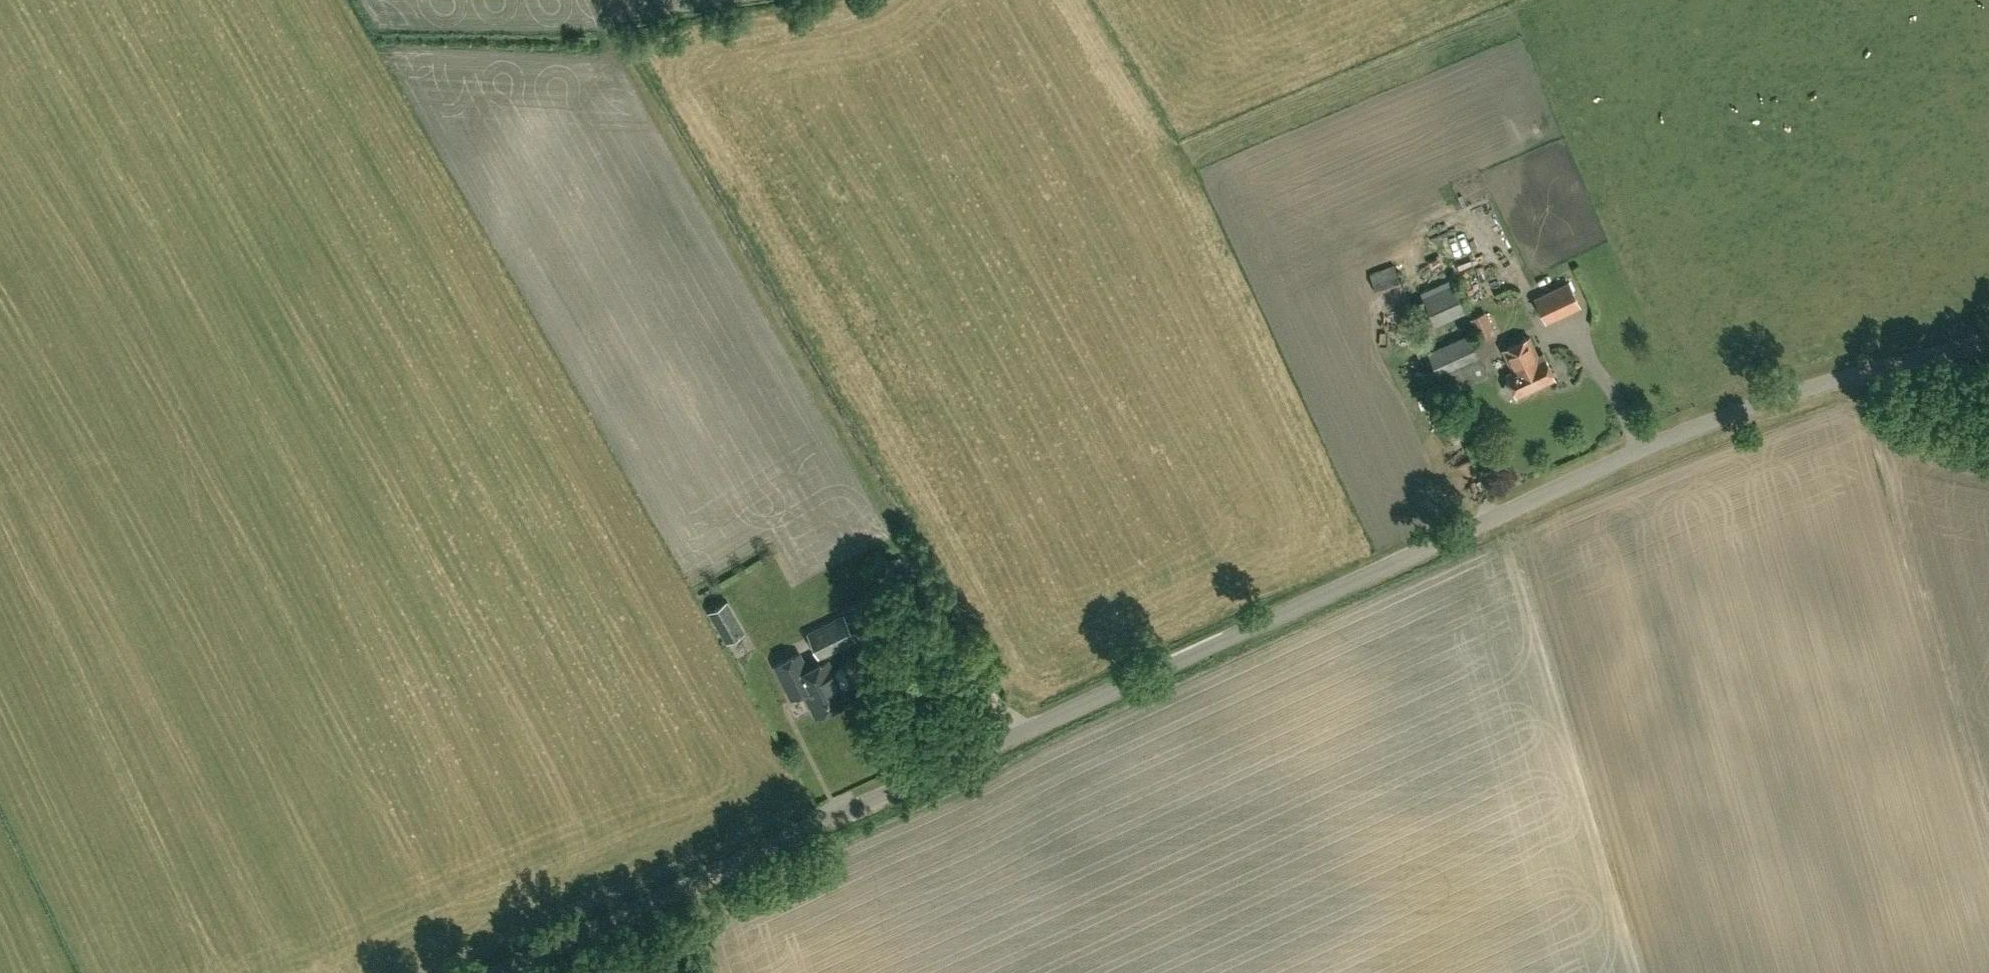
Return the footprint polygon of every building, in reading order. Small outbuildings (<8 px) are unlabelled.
[(1377,293),(1401,284),(1393,264),(1369,272),(1377,293)] [(1486,283),(1498,281),(1495,266),(1483,268),(1486,283)] [(1434,325),(1465,312),(1450,279),(1419,291),(1434,325)] [(1545,325),(1580,307),(1568,281),(1533,297),(1545,325)] [(1478,340),(1496,332),(1486,311),(1468,320),(1478,340)] [(1446,395),(1487,377),(1467,334),(1427,351),(1446,395)] [(1538,357),(1529,338),(1501,350),(1510,369),(1504,372),(1509,382),(1506,383),(1505,387),(1508,395),(1512,396),(1514,395),(1515,397),(1554,379),(1543,354),(1538,357)] [(723,604),(709,612),(718,627),(732,619),(723,604)] [(823,657),(858,640),(846,615),(838,619),(809,633),(823,657)] [(809,670),(800,652),(775,665),(791,698),(804,692),(816,715),(847,700),(827,661),(809,670)]
